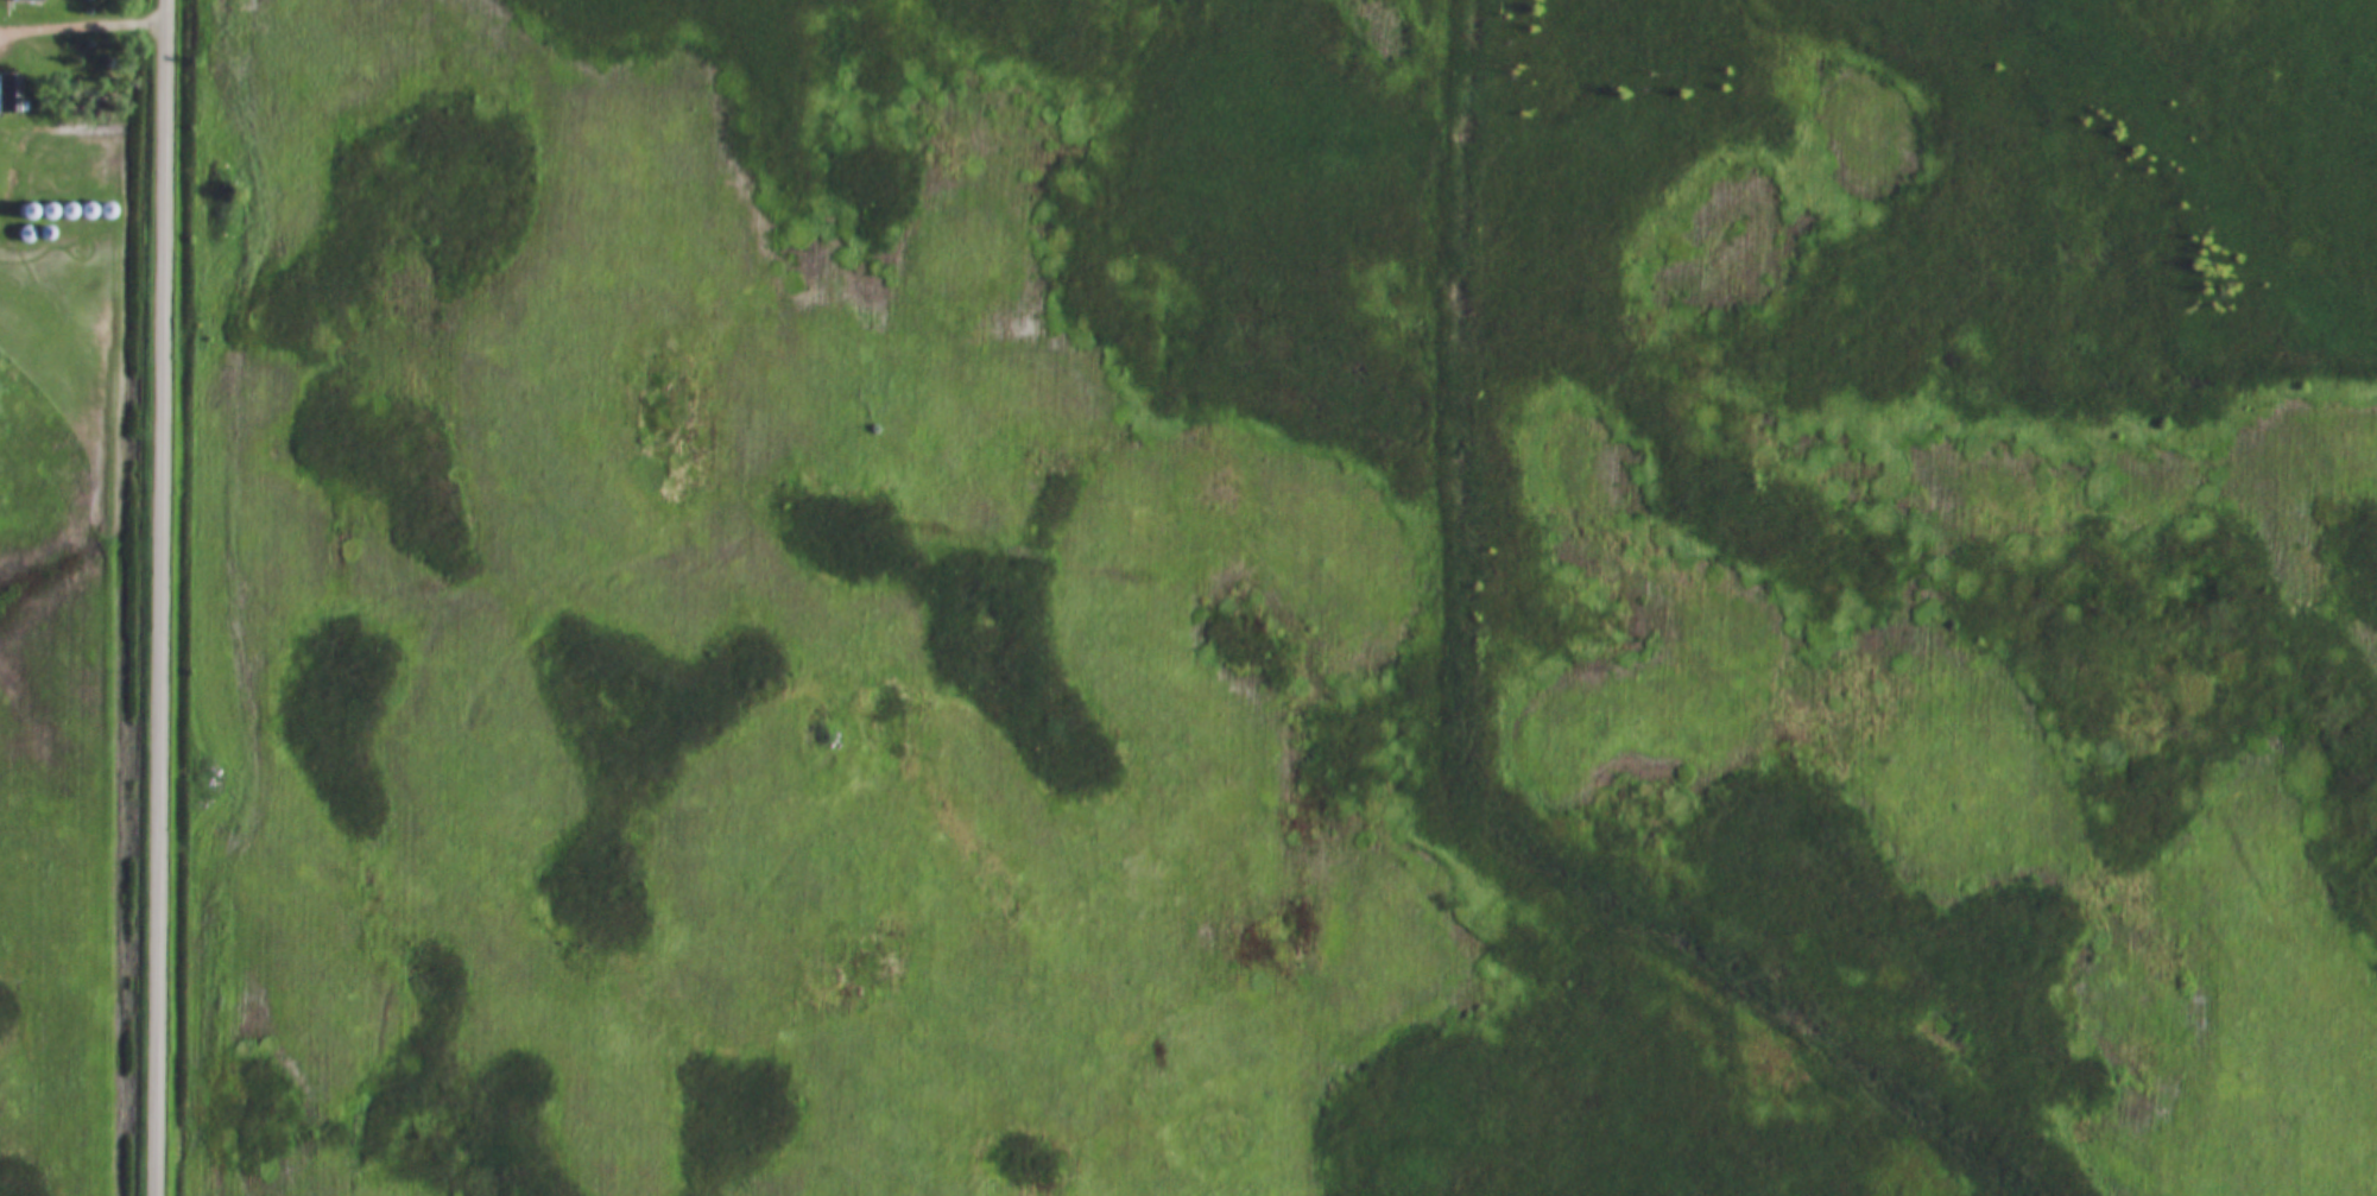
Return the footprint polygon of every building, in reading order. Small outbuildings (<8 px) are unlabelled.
[(0,75),(0,114),(19,114),(18,75),(0,75)]
